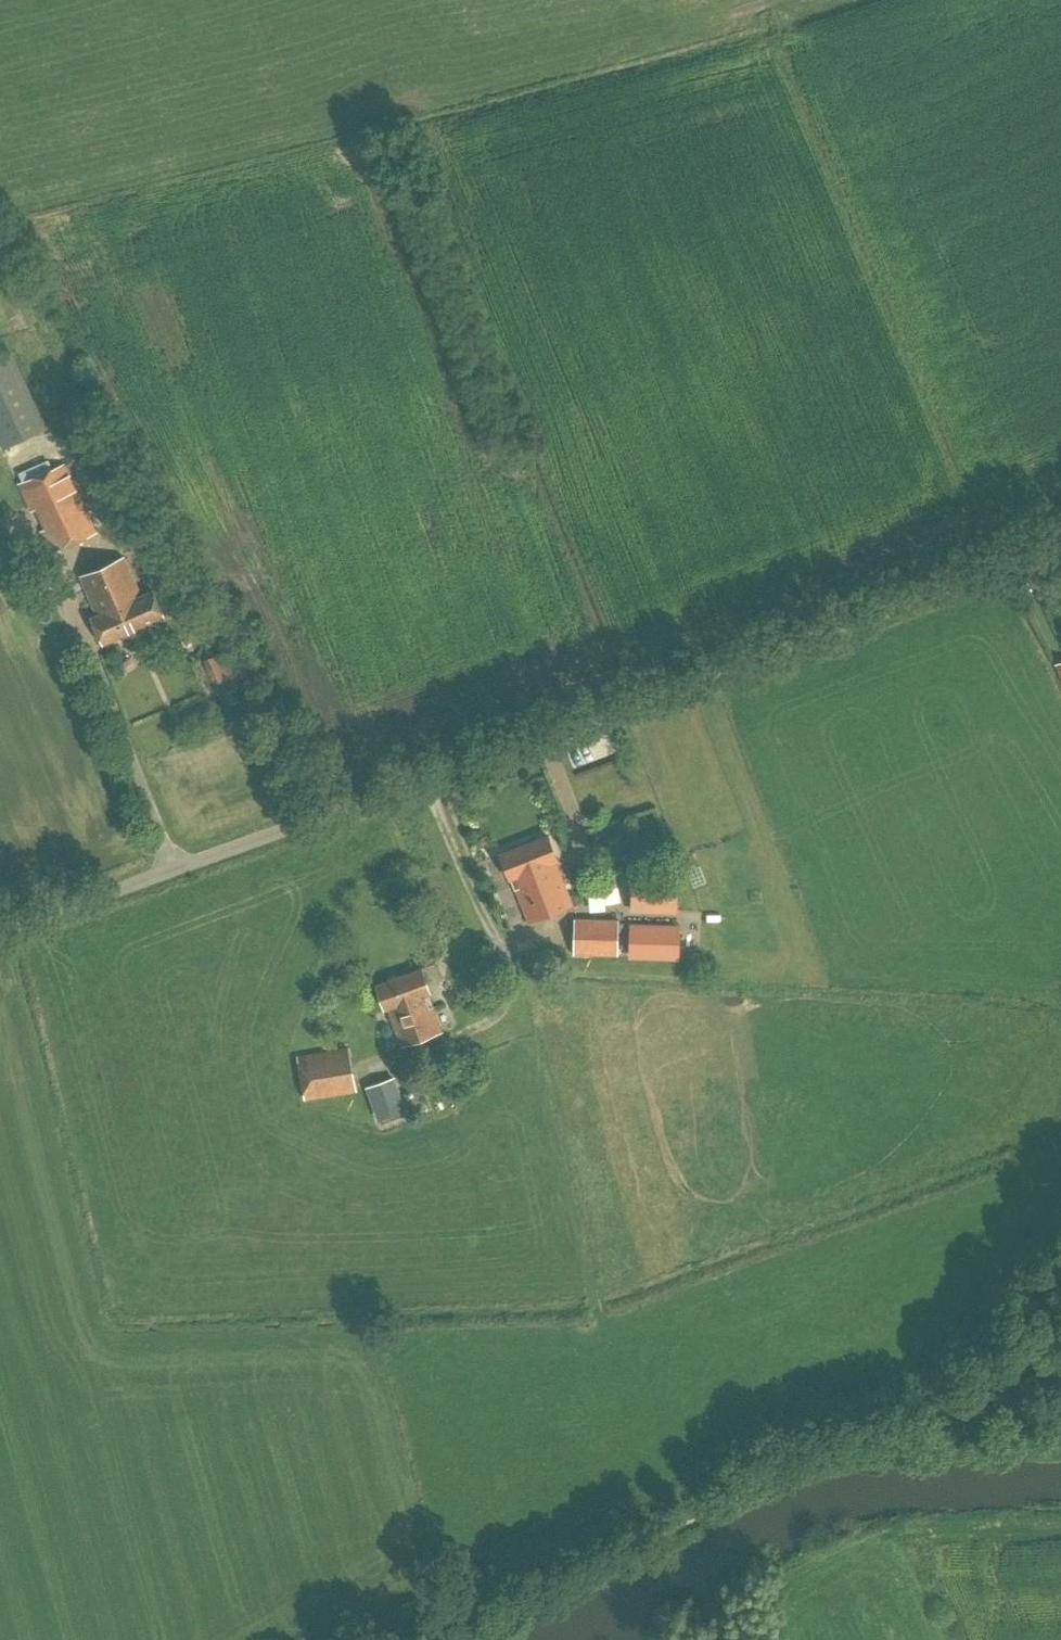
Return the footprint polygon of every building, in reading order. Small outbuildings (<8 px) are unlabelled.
[(48,428),(11,349),(0,354),(0,446),(2,450),(48,428)] [(50,553),(97,532),(65,463),(18,484),(50,553)] [(143,595),(125,556),(79,577),(96,616),(91,618),(103,644),(164,617),(153,591),(143,595)] [(234,689),(225,692),(229,703),(239,700),(234,689)] [(557,861),(557,858),(548,836),(500,855),(510,879),(511,879),(528,923),(574,906),(556,861),(557,861)] [(697,866),(694,857),(687,860),(689,868),(697,866)] [(678,913),(679,876),(632,875),(630,912),(678,913)] [(619,955),(620,919),(574,918),(573,954),(619,955)] [(678,957),(678,926),(665,926),(631,925),(631,956),(678,957)] [(443,1032),(429,994),(430,993),(421,969),(376,985),(385,1010),(387,1009),(400,1048),(443,1032)] [(306,1100),(356,1092),(348,1047),(298,1055),(306,1100)] [(407,1110),(403,1102),(394,1077),(366,1087),(375,1113),(378,1121),(407,1110)]
